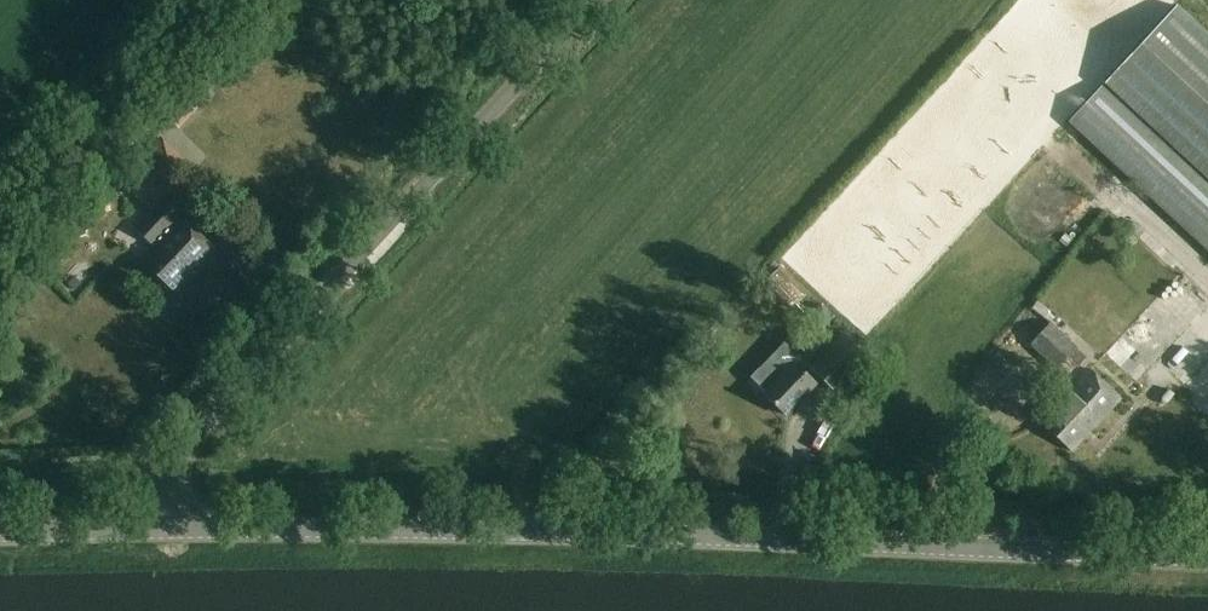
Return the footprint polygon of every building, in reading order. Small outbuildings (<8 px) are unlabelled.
[(1030,39),(1044,27),(1033,16),(1038,11),(1028,0),(1019,0),(1005,13),(1030,39)] [(1179,7),(1070,124),(1207,252),(1207,34),(1179,7)] [(192,170),(160,139),(120,180),(152,211),(192,170)] [(182,220),(181,219),(185,214),(168,197),(137,230),(153,246),(156,242),(160,246),(142,266),(172,293),(215,246),(184,217),(182,220)] [(1051,324),(1058,317),(1042,300),(1035,307),(1051,324)] [(821,306),(808,319),(821,331),(833,318),(821,306)] [(1058,370),(1079,349),(1053,323),(1032,345),(1058,370)] [(846,335),(814,368),(836,390),(868,357),(846,335)] [(1108,370),(1141,400),(1156,384),(1123,354),(1108,370)] [(787,415),(817,384),(793,362),(764,394),(787,415)] [(1073,449),(1121,397),(1090,369),(1070,391),(1073,394),(1046,424),(1073,449)]
